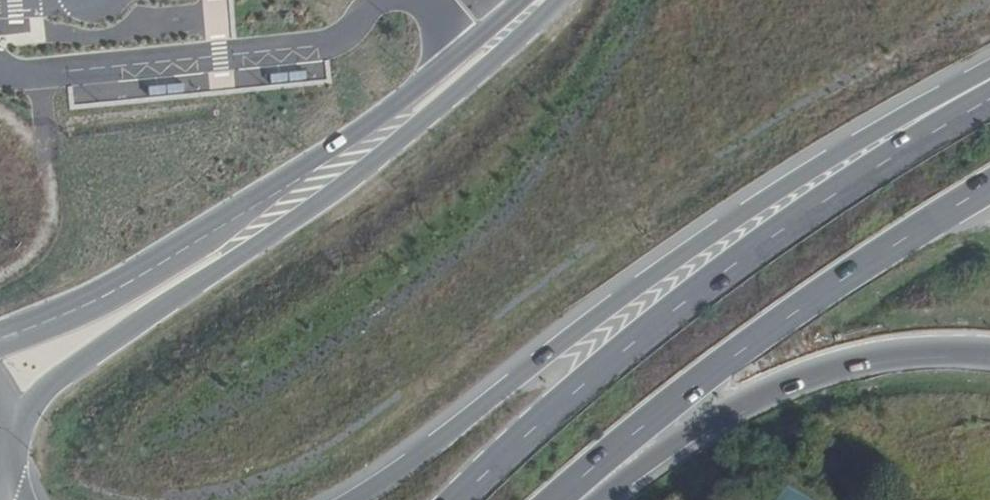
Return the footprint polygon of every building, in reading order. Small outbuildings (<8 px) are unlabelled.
[(775,499),(813,499),(787,482),(775,499)]
